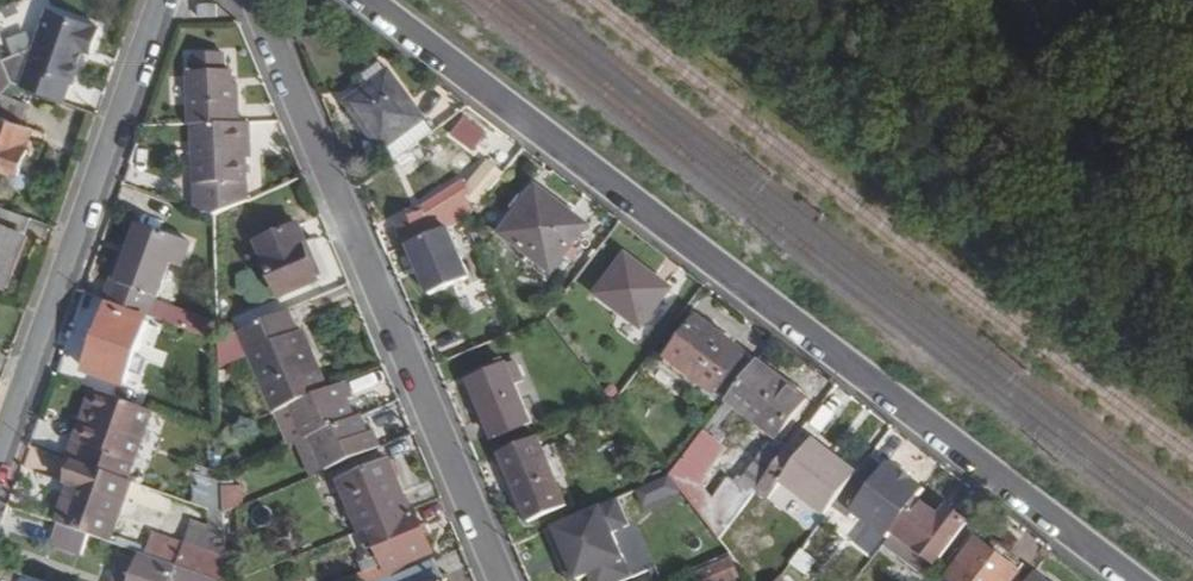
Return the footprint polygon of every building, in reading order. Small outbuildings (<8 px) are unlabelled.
[(217,5),(198,6),(199,20),(218,19),(217,5)] [(34,47),(20,85),(62,100),(69,79),(72,80),(84,50),(89,51),(98,27),(48,8),(34,47)] [(34,47),(3,60),(12,82),(20,85),(34,47)] [(186,72),(188,125),(191,125),(239,124),(238,85),(231,85),(230,71),(222,71),(222,53),(194,53),(195,72),(186,72)] [(0,95),(12,82),(3,60),(0,54),(0,95)] [(349,102),(384,150),(425,120),(383,63),(367,75),(373,84),(349,102)] [(33,138),(29,147),(21,144),(28,127),(18,123),(25,104),(0,95),(0,167),(11,171),(10,173),(11,176),(12,179),(14,181),(17,182),(20,182),(22,182),(24,181),(26,179),(27,178),(41,142),(33,138)] [(461,113),(451,127),(471,142),(481,129),(461,113)] [(425,120),(384,150),(393,160),(405,151),(420,141),(433,131),(425,120)] [(251,144),(250,124),(239,124),(191,125),(193,184),(193,205),(216,214),(249,200),(248,183),(247,144),(251,144)] [(28,127),(21,144),(29,147),(33,138),(36,130),(28,127)] [(420,141),(405,151),(409,157),(424,147),(420,141)] [(475,208),(477,211),(506,175),(490,163),(468,191),(464,184),(420,206),(423,213),(399,225),(406,240),(440,227),(475,208)] [(506,234),(531,253),(553,270),(586,225),(539,189),(528,204),(520,199),(513,208),(520,214),(506,234)] [(33,218),(0,206),(0,283),(7,285),(33,218)] [(135,248),(122,283),(116,281),(109,301),(153,316),(158,301),(160,297),(161,298),(174,263),(184,266),(192,241),(143,224),(135,248)] [(259,242),(282,296),(319,280),(304,243),(308,241),(300,225),(259,242)] [(449,228),(408,245),(430,296),(470,279),(449,228)] [(128,246),(116,281),(122,283),(135,248),(128,246)] [(524,262),(547,279),(553,270),(531,253),(524,262)] [(643,328),(672,288),(628,255),(599,294),(643,328)] [(158,301),(153,316),(218,338),(218,323),(158,301)] [(149,323),(108,308),(85,369),(127,384),(149,323)] [(251,353),(276,412),(292,405),(318,394),(301,354),(311,350),(302,330),(297,333),(289,311),(220,341),(221,366),(251,353)] [(719,389),(731,398),(759,361),(700,317),(670,357),(716,392),(719,389)] [(301,354),(318,394),(328,390),(311,350),(301,354)] [(809,397),(759,361),(731,398),(729,400),(779,437),(809,397)] [(508,364),(471,380),(495,439),(533,422),(517,384),(524,381),(515,362),(508,365),(508,364)] [(313,437),(327,471),(383,448),(376,431),(370,433),(362,416),(358,417),(350,400),(355,398),(348,382),(328,390),(318,394),(292,405),(307,440),(313,437)] [(93,389),(75,439),(83,443),(101,392),(93,389)] [(101,392),(83,443),(75,439),(68,459),(73,460),(81,464),(127,480),(151,409),(101,392)] [(705,431),(672,475),(700,511),(709,503),(699,488),(693,478),(720,443),(705,431)] [(781,460),(757,491),(769,500),(777,490),(785,481),(819,507),(829,515),(836,505),(856,478),(800,435),(781,460)] [(568,506),(539,436),(500,453),(530,523),(568,506)] [(720,443),(693,478),(699,488),(728,449),(720,443)] [(714,499),(709,503),(700,511),(722,539),(754,496),(757,491),(781,460),(766,450),(740,484),(731,477),(714,499)] [(926,489),(892,463),(889,468),(873,456),(856,478),(836,505),(852,517),(856,512),(875,525),(890,537),(893,533),(926,489)] [(73,460),(65,482),(73,485),(81,464),(73,460)] [(396,576),(394,570),(433,552),(416,510),(411,512),(410,510),(389,462),(342,482),(362,531),(363,532),(372,528),(383,553),(363,560),(368,573),(349,580),(384,580),(396,576)] [(65,482),(51,521),(82,532),(113,543),(133,482),(127,480),(81,464),(73,485),(65,482)] [(777,490),(811,516),(819,507),(785,481),(777,490)] [(224,488),(225,514),(244,506),(244,487),(224,488)] [(225,514),(224,488),(205,488),(199,505),(218,511),(225,514)] [(618,499),(555,527),(564,547),(567,546),(582,579),(593,574),(600,571),(605,580),(624,580),(633,577),(613,531),(629,524),(618,499)] [(890,537),(880,550),(896,562),(902,554),(930,575),(970,521),(950,507),(943,515),(922,499),(895,535),(893,533),(890,537)] [(218,511),(212,530),(189,522),(181,544),(162,537),(154,558),(220,580),(227,580),(226,564),(226,550),(225,514),(218,511)] [(51,521),(44,542),(75,553),(82,532),(51,521)] [(548,530),(570,580),(577,580),(582,579),(567,546),(564,547),(555,527),(548,530)] [(1023,572),(980,540),(950,579),(954,580),(1017,580),(1023,572)] [(801,549),(793,567),(812,576),(820,558),(801,549)] [(240,550),(226,550),(226,564),(240,563),(240,550)] [(177,566),(154,558),(152,557),(146,555),(136,580),(219,580),(177,566)] [(435,560),(396,576),(384,580),(443,580),(435,560)] [(741,577),(733,560),(699,574),(702,580),(731,580),(741,577)] [(755,580),(772,580),(761,568),(751,576),(755,580)] [(596,580),(605,580),(600,571),(593,574),(596,580)] [(1030,578),(1023,572),(1017,580),(1028,580),(1030,578)] [(1035,572),(1030,578),(1028,580),(1047,580),(1035,572)]
